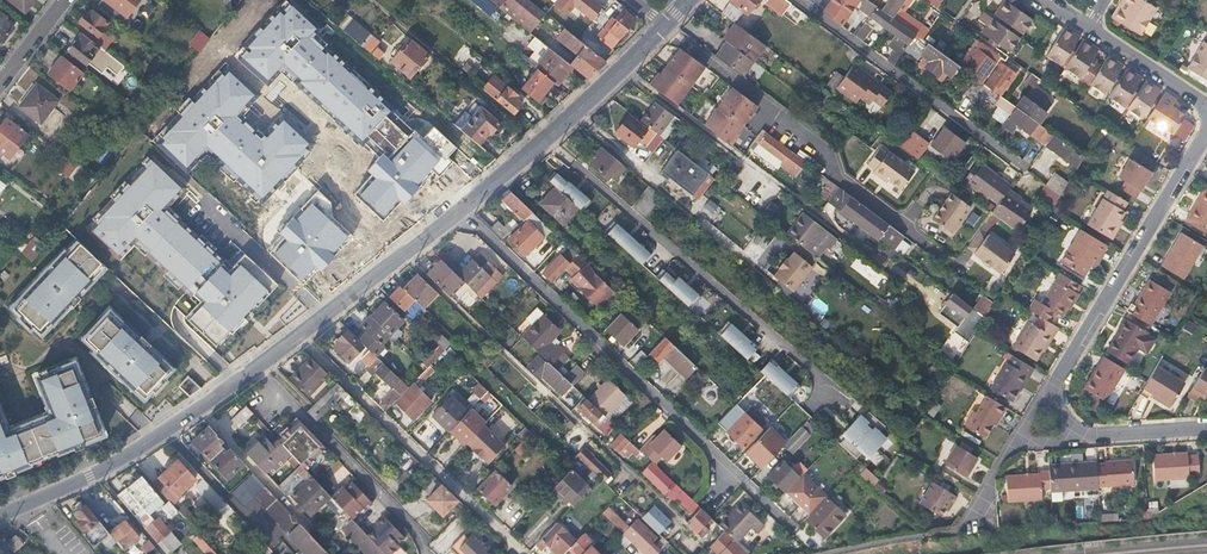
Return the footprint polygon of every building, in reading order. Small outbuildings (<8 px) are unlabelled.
[(24,12),(33,0),(9,0),(24,12)] [(113,19),(120,10),(128,15),(140,0),(102,0),(97,6),(113,19)] [(318,28),(288,0),(238,55),(268,83),(282,68),(383,159),(352,193),(384,221),(442,157),(309,38),(318,28)] [(530,0),(491,0),(491,1),(530,31),(545,12),(530,0)] [(568,30),(573,24),(567,19),(575,10),(565,2),(567,0),(557,0),(547,13),(564,27),(568,30)] [(573,24),(583,12),(568,0),(567,0),(565,2),(575,10),(567,19),(573,24)] [(721,12),(736,22),(744,12),(747,14),(758,0),(730,0),(721,12)] [(822,10),(847,28),(850,24),(845,21),(859,2),(870,9),(863,14),(851,31),(855,34),(856,34),(877,5),(870,0),(829,0),(822,10)] [(904,24),(907,26),(912,30),(916,25),(903,15),(901,18),(895,13),(903,1),(906,3),(908,0),(889,0),(883,9),(888,13),(904,24)] [(1021,0),(1005,0),(995,15),(1004,22),(1009,25),(1023,35),(1033,21),(1016,8),(1018,6),(1021,0)] [(1117,9),(1112,17),(1141,35),(1157,8),(1142,0),(1129,0),(1121,11),(1117,9)] [(1117,9),(1121,11),(1129,0),(1122,0),(1117,9)] [(215,11),(225,18),(229,13),(219,5),(215,11)] [(797,26),(806,16),(793,5),(785,14),(797,26)] [(877,5),(856,34),(863,39),(867,33),(865,30),(876,17),(898,32),(901,28),(904,24),(888,13),(883,9),(880,7),(877,5)] [(613,21),(608,28),(605,25),(597,34),(612,46),(634,17),(623,8),(613,21)] [(99,46),(105,50),(116,35),(106,27),(109,23),(93,11),(90,15),(87,13),(85,14),(84,13),(80,19),(80,21),(85,25),(81,31),(99,46)] [(1011,52),(1020,38),(1006,29),(1001,25),(983,13),(978,20),(987,26),(982,32),(992,39),(997,43),(1011,52)] [(0,18),(0,43),(12,27),(0,18)] [(608,28),(613,21),(610,19),(605,25),(608,28)] [(822,30),(824,27),(814,19),(812,22),(822,30)] [(754,60),(765,45),(736,22),(724,38),(728,40),(754,60)] [(912,30),(916,33),(921,36),(927,29),(918,23),(916,25),(912,30)] [(906,35),(890,59),(895,63),(916,33),(912,30),(907,26),(904,30),(902,33),(906,35)] [(573,66),(588,78),(606,60),(568,30),(564,27),(558,34),(580,51),(578,54),(568,46),(566,49),(575,57),(570,64),(573,66)] [(514,28),(507,37),(517,44),(523,35),(514,28)] [(1074,48),(1080,38),(1076,35),(1065,28),(1046,57),(1061,67),(1070,53),(1074,48)] [(189,44),(200,52),(211,39),(200,30),(189,44)] [(99,46),(81,31),(68,49),(86,63),(99,46)] [(362,47),(378,60),(385,52),(377,46),(381,41),(373,34),(362,47)] [(557,37),(568,46),(578,54),(580,51),(558,34),(557,37)] [(528,61),(536,67),(551,48),(543,42),(536,36),(528,46),(536,52),(528,61)] [(409,76),(428,54),(409,38),(390,61),(409,76)] [(947,38),(939,49),(945,54),(953,42),(947,38)] [(724,50),(718,56),(738,71),(743,75),(754,60),(728,40),(722,47),(724,50)] [(1098,50),(1083,40),(1064,69),(1080,79),(1080,78),(1089,65),(1092,67),(1096,63),(1096,62),(1092,59),(1098,50)] [(1204,41),(1188,68),(1206,79),(1206,43),(1204,41)] [(939,49),(929,42),(921,53),(953,75),(961,64),(948,56),(945,54),(939,49)] [(978,49),(965,68),(966,69),(984,82),(1001,56),(981,42),(977,48),(978,49)] [(555,82),(558,85),(573,66),(570,64),(551,48),(536,67),(538,69),(555,82)] [(656,76),(650,84),(677,104),(705,66),(681,48),(660,75),(658,78),(656,76)] [(69,88),(83,70),(62,54),(49,72),(69,88)] [(1117,76),(1123,66),(1108,56),(1102,67),(1090,84),(1089,85),(1104,95),(1113,82),(1117,76)] [(1002,62),(987,84),(988,84),(995,89),(1002,95),(1017,73),(1002,62)] [(892,90),(854,63),(843,77),(836,86),(856,101),(859,96),(869,103),(873,98),(882,104),(892,90)] [(1089,65),(1080,78),(1090,84),(1102,67),(1097,63),(1096,63),(1092,67),(1089,65)] [(255,94),(227,68),(159,140),(186,164),(206,143),(263,196),(313,143),(284,116),(261,141),(234,116),(255,94)] [(1136,88),(1142,79),(1127,68),(1120,78),(1117,84),(1108,98),(1123,108),(1132,95),(1136,88)] [(523,89),(542,104),(549,95),(546,93),(555,82),(538,69),(523,89)] [(988,84),(987,83),(984,82),(966,69),(965,70),(964,72),(977,82),(975,87),(989,97),(995,89),(988,84)] [(824,87),(831,93),(836,86),(843,77),(836,72),(824,87)] [(1031,73),(1025,81),(1034,87),(1040,80),(1031,73)] [(496,100),(512,114),(520,104),(513,98),(516,95),(492,75),(481,88),(491,96),(496,100)] [(1154,101),(1160,90),(1147,82),(1145,81),(1139,91),(1135,96),(1126,110),(1142,120),(1151,106),(1154,101)] [(57,99),(36,82),(18,104),(39,121),(57,99)] [(733,86),(705,125),(730,144),(736,135),(735,134),(758,104),(733,86)] [(1176,103),(1176,101),(1164,93),(1158,104),(1155,108),(1148,119),(1174,136),(1186,117),(1177,111),(1173,108),(1176,103)] [(1024,95),(1018,105),(1040,121),(1047,111),(1028,97),(1024,95)] [(656,102),(653,100),(646,108),(648,111),(656,102)] [(646,108),(638,119),(647,126),(656,132),(660,135),(675,116),(656,102),(648,111),(646,108)] [(1031,132),(1045,141),(1052,130),(1018,105),(1010,117),(1031,132)] [(461,129),(477,143),(489,130),(491,132),(499,123),(480,108),(461,129)] [(656,132),(647,126),(646,129),(628,116),(614,134),(632,148),(638,141),(645,147),(656,132)] [(6,117),(0,125),(0,150),(9,157),(28,134),(6,117)] [(946,127),(937,139),(945,145),(941,151),(952,159),(965,142),(946,127)] [(763,128),(755,138),(760,142),(759,143),(783,160),(780,164),(795,175),(805,162),(766,133),(767,132),(763,128)] [(908,150),(919,135),(910,129),(899,143),(908,150)] [(1045,141),(1078,165),(1086,154),(1052,130),(1045,141)] [(908,150),(919,158),(930,143),(919,135),(908,150)] [(945,145),(937,139),(932,145),(941,151),(945,145)] [(317,185),(342,159),(322,140),(297,166),(317,185)] [(783,160),(759,143),(753,151),(776,169),(780,164),(783,160)] [(621,161),(601,145),(595,153),(597,156),(592,163),(608,177),(621,161)] [(901,168),(911,175),(915,170),(888,150),(887,152),(880,147),(877,150),(901,168)] [(873,171),(882,177),(883,175),(888,179),(901,189),(911,175),(901,168),(877,150),(867,163),(875,169),(873,171)] [(700,166),(697,164),(680,151),(660,174),(668,180),(670,178),(693,196),(710,174),(700,166)] [(1165,154),(1160,163),(1166,166),(1172,158),(1165,154)] [(710,174),(712,175),(718,167),(704,155),(697,164),(700,166),(710,174)] [(183,187),(152,158),(88,226),(120,255),(135,238),(201,300),(186,317),(220,349),(282,284),(245,250),(228,268),(163,208),(183,187)] [(1118,179),(1124,183),(1120,190),(1136,200),(1151,173),(1129,160),(1118,179)] [(990,196),(998,185),(990,179),(993,176),(978,165),(967,180),(990,196)] [(562,176),(551,166),(543,174),(556,186),(577,204),(578,205),(586,196),(563,175),(562,176)] [(1067,185),(1070,179),(1060,173),(1051,186),(1061,193),(1067,185)] [(990,179),(998,185),(1000,182),(993,176),(990,179)] [(829,199),(839,185),(830,179),(820,192),(829,199)] [(631,205),(644,216),(653,204),(651,203),(659,193),(649,184),(631,205)] [(1051,186),(1048,184),(1039,196),(1053,207),(1059,198),(1061,193),(1051,186)] [(829,199),(828,200),(858,224),(869,208),(839,185),(829,199)] [(404,203),(420,217),(435,201),(419,186),(404,203)] [(577,204),(556,186),(548,195),(545,194),(539,200),(562,221),(577,204)] [(1011,187),(1008,191),(1019,200),(1022,196),(1011,187)] [(1205,187),(1185,220),(1205,232),(1206,229),(1206,188),(1205,187)] [(1123,209),(1128,201),(1109,190),(1089,224),(1112,238),(1119,226),(1117,224),(1121,218),(1125,211),(1123,209)] [(532,210),(511,191),(502,198),(523,219),(524,218),(532,210)] [(1008,191),(1007,191),(992,212),(1017,230),(1032,209),(1019,200),(1008,191)] [(951,192),(945,200),(959,210),(964,214),(970,206),(951,192)] [(348,235),(309,200),(280,233),(285,239),(275,250),(308,280),(348,235)] [(704,209),(715,216),(720,206),(709,200),(704,209)] [(945,200),(933,216),(952,230),(964,214),(959,210),(945,200)] [(771,201),(763,212),(770,217),(778,206),(771,201)] [(804,217),(809,211),(805,208),(800,215),(804,217)] [(881,234),(896,245),(904,234),(882,217),(869,208),(858,224),(877,239),(879,237),(881,234)] [(551,227),(532,210),(524,218),(526,220),(508,239),(515,245),(514,247),(517,249),(518,248),(525,254),(551,227)] [(800,215),(786,232),(807,248),(818,257),(828,244),(831,246),(840,234),(826,223),(809,211),(804,217),(800,215)] [(952,230),(933,216),(932,217),(951,231),(952,230)] [(637,240),(612,218),(604,228),(637,258),(647,248),(638,240),(637,240)] [(508,231),(498,221),(491,227),(502,237),(507,232),(508,231)] [(1100,258),(1108,245),(1081,228),(1060,261),(1085,276),(1092,264),(1097,255),(1100,258)] [(1003,268),(1015,252),(988,232),(987,234),(980,229),(969,243),(1003,268)] [(1185,276),(1203,244),(1183,231),(1163,263),(1185,276)] [(881,238),(894,248),(896,245),(881,234),(879,237),(881,238)] [(101,262),(78,241),(66,253),(64,251),(52,263),(55,265),(41,280),(39,278),(12,306),(21,314),(18,317),(30,328),(33,325),(41,334),(56,318),(79,293),(105,266),(101,262)] [(744,257),(755,260),(759,246),(748,243),(744,257)] [(1003,268),(969,243),(968,245),(974,250),(974,252),(1001,271),(1003,268)] [(780,266),(774,274),(793,289),(812,265),(792,249),(786,257),(785,256),(778,266),(780,266)] [(478,252),(457,274),(461,278),(476,292),(496,271),(478,252)] [(590,264),(586,260),(578,253),(569,263),(565,267),(574,276),(582,267),(584,269),(590,264)] [(457,274),(437,254),(430,262),(427,260),(425,262),(428,265),(423,270),(447,293),(461,278),(457,274)] [(548,276),(553,281),(565,267),(569,263),(560,255),(542,274),(546,277),(548,276)] [(1095,267),(1100,258),(1097,255),(1092,264),(1095,267)] [(581,275),(585,278),(591,271),(588,268),(581,275)] [(695,290),(673,270),(663,281),(694,309),(705,297),(696,289),(695,290)] [(597,304),(609,291),(611,289),(591,271),(585,278),(579,285),(597,304)] [(1076,290),(1081,283),(1060,271),(1041,302),(1035,298),(1028,308),(1043,317),(1050,321),(1055,311),(1061,314),(1067,305),(1071,298),(1074,300),(1078,292),(1076,290)] [(418,274),(404,287),(424,306),(437,292),(418,274)] [(1131,311),(1152,324),(1172,290),(1150,278),(1135,303),(1131,311)] [(401,284),(390,295),(403,308),(409,302),(423,315),(428,310),(424,306),(404,287),(401,284)] [(609,291),(614,295),(618,290),(613,286),(611,289),(609,291)] [(974,308),(985,316),(994,302),(975,288),(972,292),(981,299),(974,308)] [(614,295),(611,298),(620,307),(614,314),(617,316),(631,302),(618,290),(614,295)] [(966,315),(980,324),(985,316),(974,308),(972,306),(952,293),(939,312),(958,326),(966,315)] [(374,312),(372,314),(394,336),(399,331),(395,326),(405,316),(411,321),(414,318),(403,308),(390,295),(389,294),(384,299),(385,300),(377,309),(374,312)] [(1131,301),(1126,309),(1131,311),(1135,303),(1131,301)] [(617,316),(606,328),(623,344),(627,341),(628,341),(631,338),(631,337),(637,329),(624,317),(629,311),(637,317),(642,313),(631,302),(617,316)] [(109,310),(84,337),(96,349),(94,351),(106,363),(109,360),(123,374),(121,376),(144,398),(152,389),(155,391),(166,380),(163,377),(171,368),(109,310)] [(374,337),(366,346),(369,349),(374,354),(383,344),(380,342),(387,336),(393,341),(396,338),(394,336),(372,314),(369,312),(359,322),(367,331),(365,334),(369,338),(372,335),(374,337)] [(544,314),(522,336),(525,338),(548,360),(552,364),(564,351),(556,343),(554,345),(550,342),(561,329),(544,314)] [(1054,334),(1059,326),(1050,321),(1043,317),(1038,324),(1032,320),(1016,346),(1036,359),(1043,346),(1052,333),(1054,334)] [(1120,325),(1122,328),(1118,336),(1116,335),(1108,349),(1130,362),(1140,346),(1147,349),(1151,348),(1155,341),(1154,336),(1148,333),(1149,330),(1125,317),(1120,325)] [(753,341),(730,320),(720,332),(749,359),(761,345),(754,339),(753,341)] [(346,330),(337,338),(340,341),(335,347),(348,360),(362,345),(346,330)] [(1046,348),(1054,334),(1052,333),(1043,346),(1046,348)] [(698,365),(667,336),(648,356),(656,364),(662,358),(665,355),(687,376),(698,365)] [(340,341),(337,338),(332,344),(335,347),(340,341)] [(440,343),(422,362),(427,366),(429,364),(445,347),(440,343)] [(361,357),(369,366),(377,357),(374,354),(369,349),(361,357)] [(632,358),(639,365),(647,357),(640,350),(632,358)] [(552,364),(558,370),(570,356),(564,351),(552,364)] [(488,363),(492,358),(487,353),(483,358),(488,363)] [(571,383),(564,376),(558,370),(552,364),(548,360),(546,361),(538,354),(527,366),(536,374),(538,371),(561,392),(571,383)] [(1029,375),(1035,367),(1013,354),(1008,362),(1006,362),(991,387),(1011,399),(1018,388),(1027,373),(1029,375)] [(1107,356),(1104,354),(1097,366),(1101,368),(1107,356)] [(665,355),(662,358),(685,378),(687,376),(665,355)] [(1101,368),(1097,366),(1085,387),(1106,399),(1125,367),(1107,356),(1101,368)] [(394,388),(377,404),(384,410),(395,399),(408,386),(377,357),(369,366),(366,368),(373,374),(376,371),(394,388)] [(328,374),(311,358),(291,378),(306,395),(328,374)] [(28,463),(27,460),(57,448),(59,451),(103,434),(73,361),(36,376),(52,415),(45,417),(44,414),(13,426),(14,430),(8,433),(0,413),(0,475),(28,463)] [(786,368),(779,361),(767,375),(797,401),(808,390),(785,369),(786,368)] [(427,366),(417,376),(422,380),(433,368),(429,364),(427,366)] [(584,371),(577,364),(564,376),(571,383),(572,384),(584,371)] [(1145,384),(1141,393),(1148,397),(1152,391),(1153,392),(1173,403),(1186,382),(1158,365),(1148,381),(1145,384)] [(1190,391),(1198,396),(1200,393),(1202,390),(1206,393),(1206,367),(1205,366),(1195,384),(1190,391)] [(179,381),(190,395),(200,387),(190,373),(179,381)] [(1020,389),(1029,375),(1027,373),(1018,388),(1020,389)] [(587,398),(606,416),(625,395),(607,377),(587,398)] [(408,386),(395,399),(415,416),(432,398),(413,381),(408,386)] [(305,410),(315,419),(331,405),(333,407),(339,401),(337,400),(341,395),(345,399),(353,407),(349,411),(360,422),(369,414),(344,390),(336,382),(305,410)] [(474,404),(481,396),(488,388),(483,383),(468,399),(474,404)] [(714,403),(726,391),(719,384),(707,396),(714,403)] [(1173,403),(1153,392),(1151,395),(1171,406),(1173,403)] [(611,430),(615,425),(610,420),(606,416),(587,398),(584,394),(574,405),(581,410),(580,412),(585,417),(588,416),(594,421),(597,417),(611,430)] [(999,420),(1007,406),(987,394),(977,411),(973,409),(965,423),(986,436),(996,419),(999,420)] [(434,413),(450,429),(468,410),(451,395),(434,413)] [(738,403),(720,421),(746,445),(753,437),(757,432),(769,419),(751,402),(745,408),(738,403)] [(252,413),(245,405),(231,418),(238,426),(252,413)] [(486,421),(471,407),(468,410),(450,429),(465,443),(468,440),(485,422),(486,421)] [(889,424),(872,409),(867,415),(863,412),(844,433),(848,436),(842,442),(859,457),(864,451),(871,457),(890,436),(883,430),(889,424)] [(812,423),(817,419),(812,415),(807,419),(812,423)] [(325,447),(299,421),(278,440),(291,454),(300,464),(304,468),(325,447)] [(485,422),(468,440),(475,446),(474,448),(483,456),(484,455),(490,460),(507,443),(485,422)] [(191,440),(210,459),(227,443),(208,424),(191,440)] [(801,425),(785,442),(794,451),(810,434),(801,425)] [(646,441),(640,448),(641,450),(652,460),(653,462),(661,454),(665,459),(681,444),(664,427),(656,436),(648,444),(646,441)] [(640,448),(628,437),(621,431),(609,444),(622,456),(624,454),(626,456),(631,451),(636,456),(641,450),(640,448)] [(653,434),(646,441),(648,444),(656,436),(653,434)] [(291,454),(278,440),(268,449),(258,438),(246,450),(278,485),(300,464),(291,454)] [(227,443),(210,459),(229,477),(245,462),(227,443)] [(978,457),(956,443),(945,462),(967,475),(978,457)] [(613,474),(583,447),(577,454),(581,457),(600,476),(605,481),(613,474)] [(1199,454),(1188,455),(1188,452),(1154,454),(1155,479),(1189,476),(1189,472),(1200,472),(1199,454)] [(768,473),(787,490),(802,474),(789,462),(791,459),(787,454),(768,473)] [(809,467),(816,459),(810,454),(803,461),(809,467)] [(1097,462),(1098,485),(1134,483),(1132,458),(1112,459),(1112,461),(1097,462)] [(178,459),(153,482),(170,502),(173,504),(182,496),(180,493),(183,490),(196,479),(178,459)] [(1050,487),(1051,489),(1098,487),(1098,485),(1097,462),(1096,460),(1068,462),(1067,464),(1065,463),(1064,462),(1049,462),(1049,467),(1050,487)] [(697,512),(701,507),(694,500),(675,482),(674,484),(651,462),(644,470),(667,491),(669,488),(676,495),(678,494),(697,512)] [(300,464),(278,485),(288,495),(292,494),(311,514),(325,501),(337,514),(343,509),(331,496),(314,479),(304,468),(300,464)] [(592,485),(572,466),(556,483),(561,488),(568,481),(572,484),(575,487),(582,494),(592,485)] [(1042,487),(1050,487),(1049,467),(1040,468),(1040,472),(1006,473),(1008,499),(1042,497),(1042,487)] [(511,485),(494,469),(477,486),(494,502),(511,485)] [(876,487),(881,477),(864,469),(859,478),(876,487)] [(255,495),(280,521),(291,510),(252,470),(231,490),(245,504),(255,495)] [(810,513),(827,496),(820,489),(824,485),(820,482),(818,484),(813,479),(811,481),(803,473),(802,474),(787,490),(810,513)] [(167,553),(174,553),(172,551),(181,544),(158,518),(155,520),(149,513),(162,500),(141,475),(117,495),(153,537),(167,553)] [(437,480),(433,476),(426,482),(430,488),(437,480)] [(222,498),(203,478),(199,482),(220,504),(224,500),(222,498)] [(364,510),(371,502),(352,481),(344,488),(343,485),(331,496),(343,509),(344,510),(351,517),(362,507),(364,510)] [(958,497),(934,482),(921,503),(943,515),(950,503),(952,505),(958,497)] [(442,514),(457,499),(441,484),(427,499),(442,514)] [(638,504),(644,496),(635,489),(629,498),(638,504)] [(845,514),(827,496),(810,513),(805,519),(818,531),(824,524),(830,530),(845,514)] [(732,537),(735,539),(750,523),(757,528),(762,522),(739,500),(718,522),(724,529),(732,537)] [(173,504),(170,502),(164,508),(172,518),(179,512),(178,511),(173,504)] [(603,512),(624,532),(629,526),(632,523),(612,504),(612,503),(603,512)] [(178,511),(179,512),(188,522),(194,517),(184,506),(178,511)] [(109,534),(88,510),(87,511),(84,508),(81,507),(76,512),(76,516),(81,522),(78,524),(85,534),(82,536),(94,549),(102,542),(108,549),(117,543),(109,534)] [(645,520),(659,533),(671,520),(657,507),(645,520)] [(705,522),(711,516),(701,507),(697,512),(688,521),(703,535),(710,527),(705,522)] [(368,535),(360,527),(351,517),(344,510),(343,509),(337,514),(333,519),(342,529),(345,527),(370,553),(385,553),(368,535)] [(310,531),(299,518),(291,510),(280,521),(303,545),(293,553),(333,553),(310,531)] [(384,516),(383,517),(377,523),(379,525),(368,535),(385,553),(391,553),(399,546),(397,543),(404,537),(384,516)] [(639,516),(632,523),(629,526),(632,528),(635,526),(636,528),(632,534),(646,548),(658,535),(639,516)] [(117,543),(123,550),(139,536),(124,520),(109,534),(117,543)] [(558,553),(563,553),(568,548),(572,545),(567,540),(571,536),(556,521),(536,541),(539,544),(542,547),(547,543),(558,553)] [(824,537),(830,530),(824,524),(818,531),(824,537)] [(193,528),(188,533),(207,553),(216,553),(193,528)] [(712,541),(721,549),(732,537),(724,529),(712,541)] [(476,530),(462,545),(472,553),(493,553),(487,548),(491,544),(476,530)] [(601,553),(596,549),(598,546),(584,532),(572,545),(581,553),(601,553)] [(678,532),(672,539),(682,549),(689,542),(678,532)] [(14,551),(23,543),(16,535),(5,542),(14,551)] [(747,551),(735,539),(732,537),(721,549),(717,552),(719,553),(744,553),(747,551)] [(141,546),(145,553),(147,553),(155,550),(150,541),(141,546)] [(575,553),(581,553),(572,545),(568,548),(575,553)]
